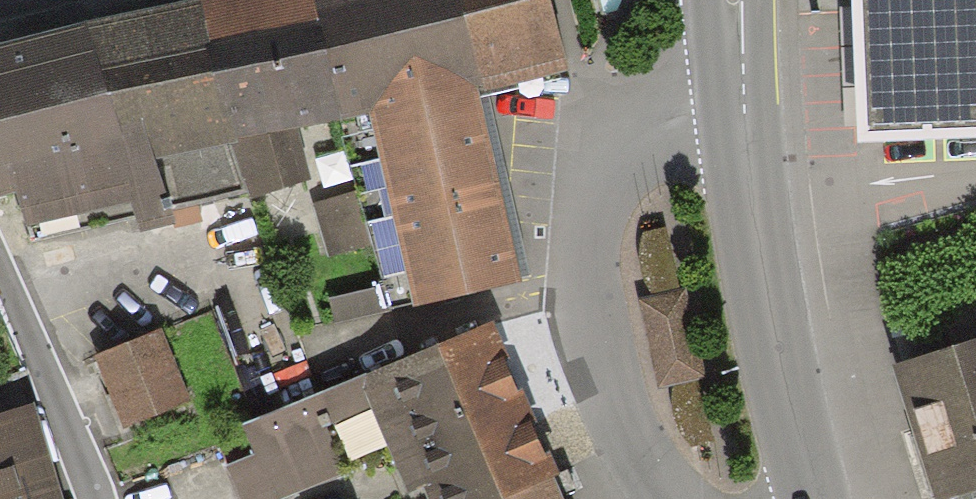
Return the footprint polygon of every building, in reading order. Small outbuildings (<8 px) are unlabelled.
[(246,196),(249,207),(308,185),(296,133),(342,122),(310,0),(212,0),(199,3),(246,196)] [(342,122),(369,119),(413,317),(521,291),(516,267),(481,100),(455,0),(310,0),(342,122)] [(481,100),(512,92),(566,77),(547,0),(455,0),(481,100)] [(842,132),(970,126),(971,116),(975,115),(975,0),(836,0),(842,132)] [(199,3),(92,29),(120,144),(148,137),(171,231),(202,224),(198,208),(246,196),(199,3)] [(0,52),(0,191),(10,189),(31,242),(132,218),(137,239),(171,231),(148,137),(120,144),(92,29),(0,51),(0,52)] [(703,436),(663,233),(639,237),(652,302),(635,305),(651,386),(668,382),(679,440),(703,436)] [(363,379),(376,411),(407,490),(422,485),(427,498),(493,498),(552,474),(492,328),(363,379)] [(161,335),(94,358),(119,431),(186,408),(161,335)] [(884,369),(926,498),(938,498),(975,487),(975,340),(884,369)] [(240,430),(252,458),(228,467),(242,498),(298,498),(349,478),(329,431),(376,411),(363,379),(240,430)] [(0,422),(0,498),(57,498),(31,413),(0,422)] [(493,498),(562,498),(552,474),(493,498)]
